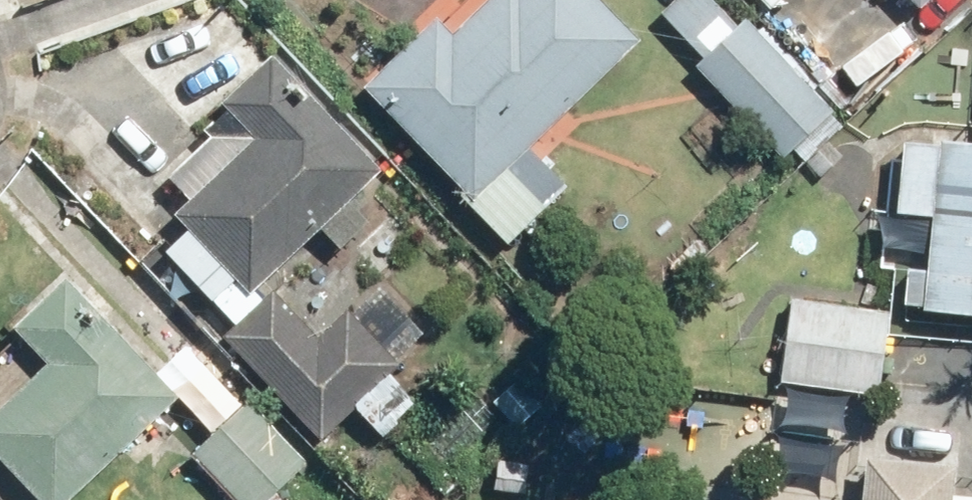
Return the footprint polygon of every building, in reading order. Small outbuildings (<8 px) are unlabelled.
[(649,48),(606,0),(497,0),(455,36),(442,21),(375,80),(478,197),(649,48)] [(701,68),(787,158),(844,104),(758,14),(701,68)] [(255,296),(387,165),(279,58),(231,106),(260,136),(177,218),(255,296)] [(971,316),(971,147),(911,141),(904,215),(941,219),(932,312),(971,316)] [(50,499),(70,499),(183,397),(72,278),(19,327),(52,363),(0,410),(0,446),(50,499)] [(273,293),(230,337),(331,437),(405,363),(352,310),(321,341),(273,293)] [(799,301),(790,385),(880,395),(890,312),(799,301)] [(244,499),(273,499),(312,462),(255,405),(202,457),(244,499)] [(868,499),(960,499),(961,465),(869,463),(868,499)]
